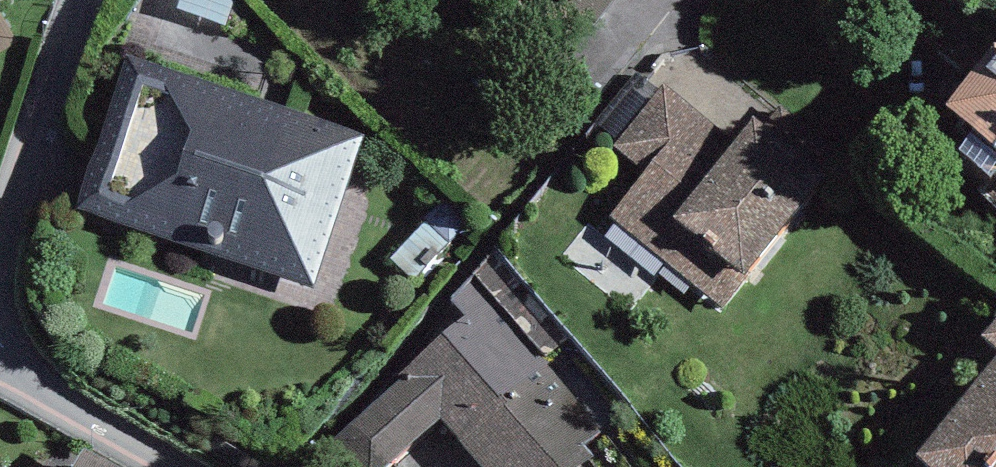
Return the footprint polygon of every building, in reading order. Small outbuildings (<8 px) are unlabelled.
[(228,39),(240,0),(194,0),(186,26),(228,39)] [(364,138),(130,67),(84,218),(318,289),(364,138)] [(624,212),(733,304),(831,188),(753,122),(741,136),(675,80),(621,143),(657,173),(624,212)] [(964,132),(995,154),(995,86),(964,132)] [(486,466),(572,466),(611,428),(480,296),(397,378),(486,466)] [(940,466),(995,466),(995,385),(933,461),(940,466)] [(84,453),(76,466),(110,466),(84,453)]
